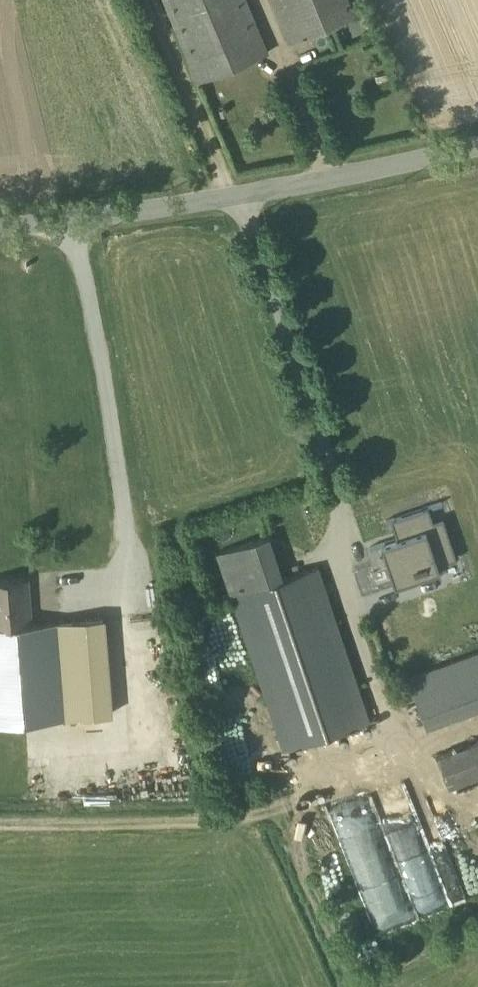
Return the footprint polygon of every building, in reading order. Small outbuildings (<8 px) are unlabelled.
[(246,0),(163,0),(195,77),(266,48),(246,0)] [(350,0),(271,0),(285,34),(287,39),(354,11),(352,6),(350,0)] [(430,521),(425,507),(389,519),(395,538),(380,544),(392,582),(437,566),(436,563),(453,557),(440,518),(430,521)] [(282,748),(367,720),(315,565),(283,575),(267,533),(214,551),(282,748)] [(27,576),(0,578),(0,624),(30,622),(27,576)] [(111,712),(108,685),(106,649),(103,616),(54,620),(62,716),(111,712)] [(62,716),(56,649),(54,620),(30,622),(0,624),(0,721),(62,716)] [(477,707),(477,649),(405,677),(424,727),(477,707)] [(433,755),(445,787),(477,774),(477,738),(433,755)] [(394,799),(363,811),(363,818),(391,890),(368,899),(368,905),(374,922),(406,922),(433,912),(433,906),(413,855),(413,844),(441,844),(441,835),(426,798),(414,803),(414,812),(422,832),(422,837),(409,837),(394,799)]
